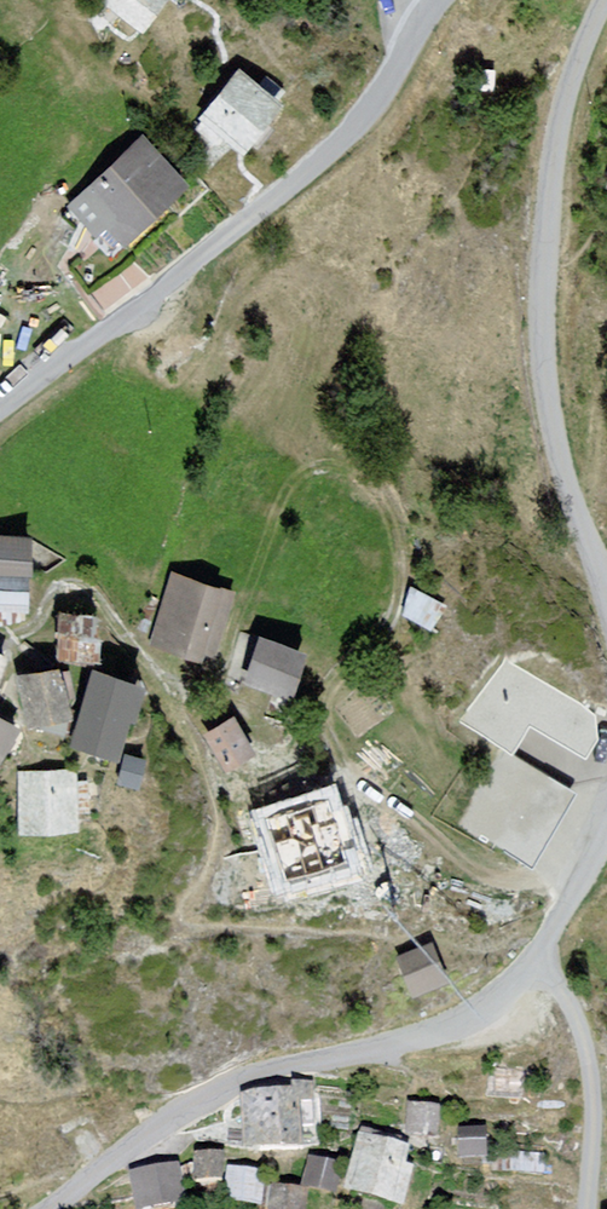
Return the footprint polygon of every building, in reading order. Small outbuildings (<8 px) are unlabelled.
[(159,33),(176,0),(126,0),(120,13),(159,33)] [(251,76),(218,122),(263,155),(297,109),(251,76)] [(153,143),(94,197),(143,252),(203,198),(153,143)] [(30,541),(0,541),(0,572),(29,573),(30,541)] [(227,592),(173,577),(154,645),(208,660),(227,592)] [(30,612),(29,580),(0,581),(0,613),(30,612)] [(416,600),(402,624),(434,642),(448,618),(416,600)] [(303,657),(262,642),(249,680),(290,695),(303,657)] [(596,715),(506,664),(459,724),(514,754),(531,726),(586,758),(598,737),(596,715)] [(59,671),(21,680),(31,722),(69,713),(59,671)] [(140,690),(97,677),(77,742),(119,756),(140,690)] [(0,722),(0,776),(24,737),(0,722)] [(234,722),(210,736),(229,767),(252,753),(234,722)] [(575,793),(504,752),(461,825),(532,866),(575,793)] [(74,773),(20,775),(22,832),(77,830),(74,773)] [(141,808),(147,784),(129,779),(123,804),(141,808)] [(349,869),(327,801),(266,821),(288,889),(349,869)] [(447,947),(407,962),(422,1000),(461,985),(447,947)] [(541,1065),(499,1065),(499,1097),(541,1097),(541,1065)] [(309,1090),(251,1093),(254,1155),(313,1152),(309,1090)] [(449,1104),(413,1103),(413,1135),(449,1135),(449,1104)] [(495,1129),(470,1130),(471,1158),(496,1157),(495,1129)] [(423,1144),(365,1135),(355,1196),(413,1205),(423,1144)] [(549,1153),(518,1152),(517,1171),(549,1172),(549,1153)] [(230,1155),(201,1155),(202,1182),(230,1182),(230,1155)] [(348,1164),(312,1159),(308,1187),(344,1192),(348,1164)] [(138,1174),(146,1208),(196,1208),(187,1164),(138,1174)] [(263,1172),(242,1172),(242,1206),(263,1206),(263,1172)] [(277,1188),(275,1208),(312,1208),(313,1192),(277,1188)]
